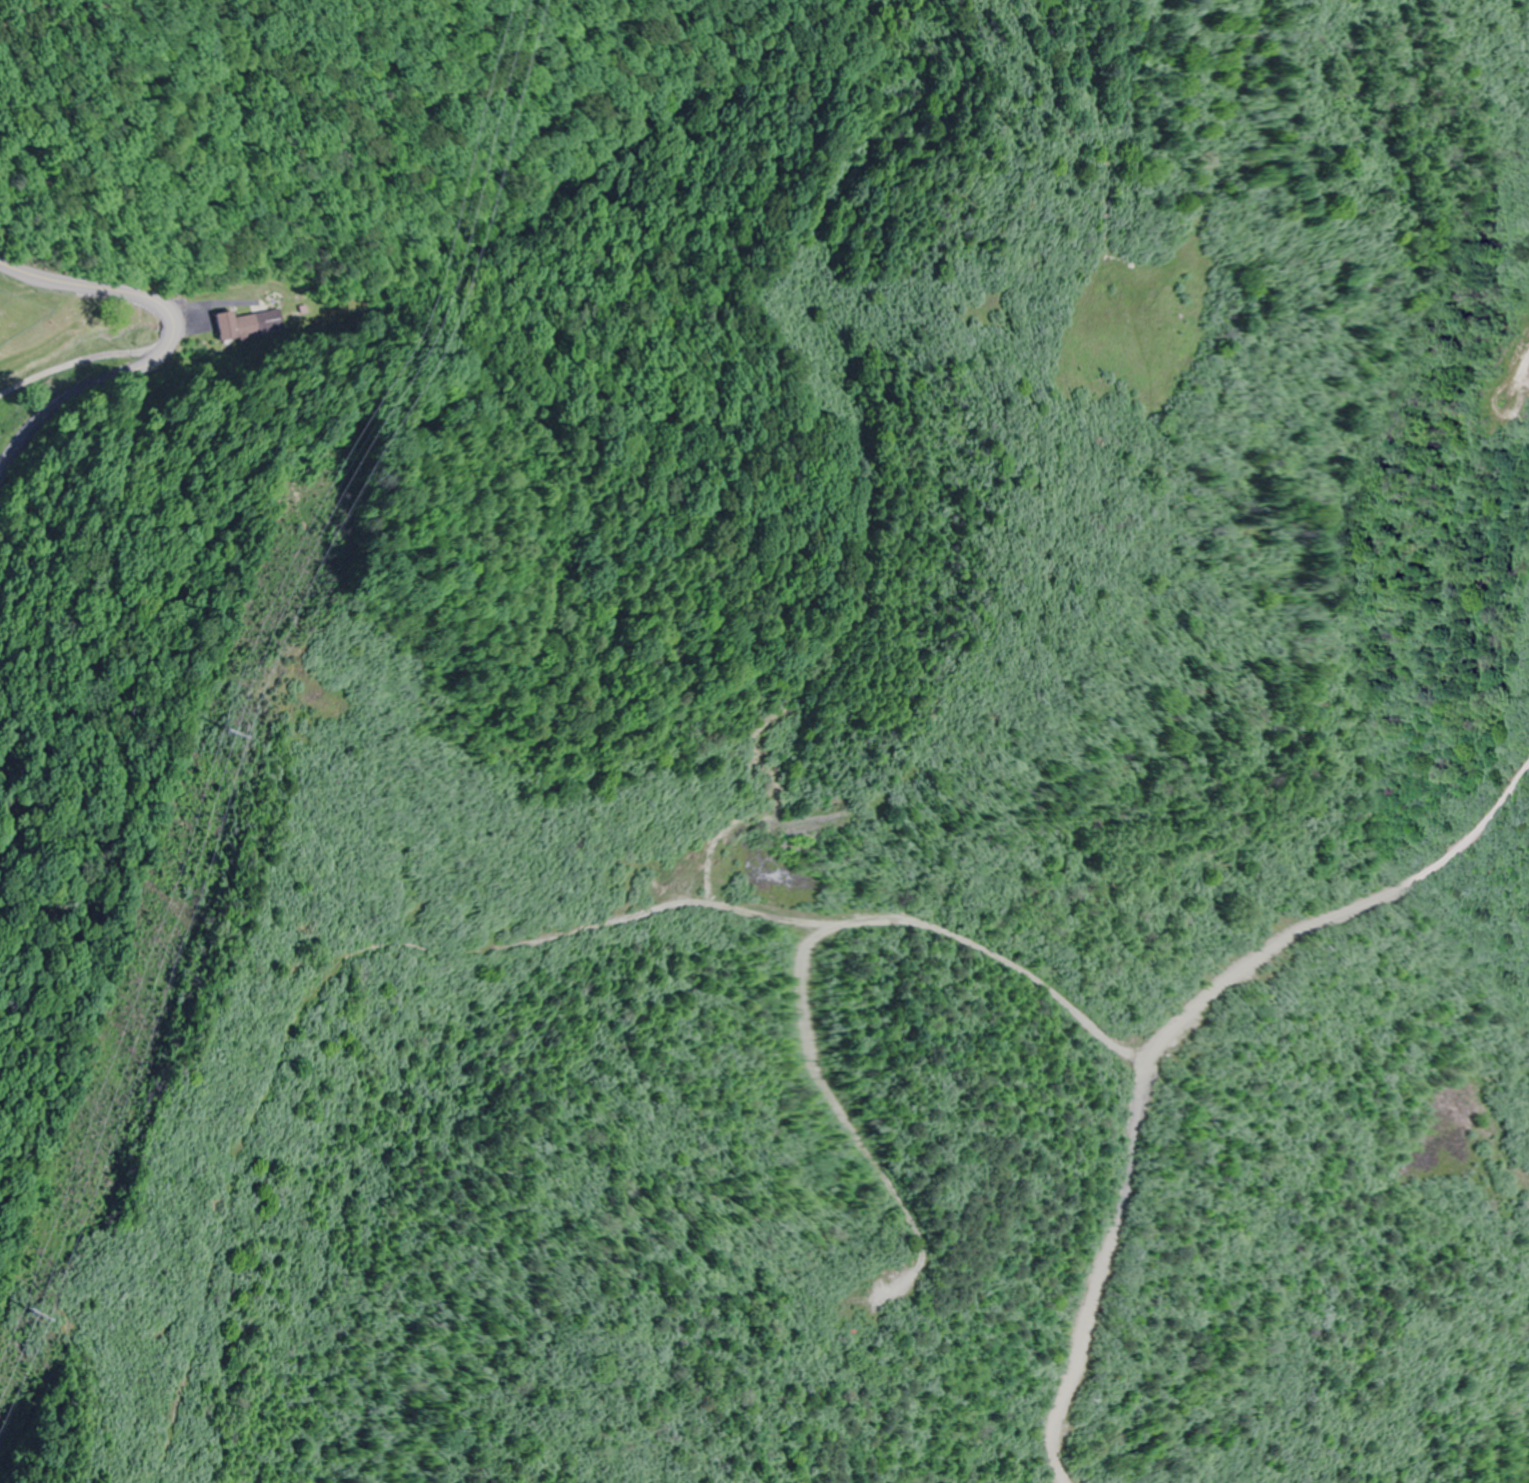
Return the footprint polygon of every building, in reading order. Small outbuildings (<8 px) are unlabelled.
[(213,315),(221,348),(241,344),(238,330),(255,327),(252,313),(233,318),(231,311),(213,315)]
